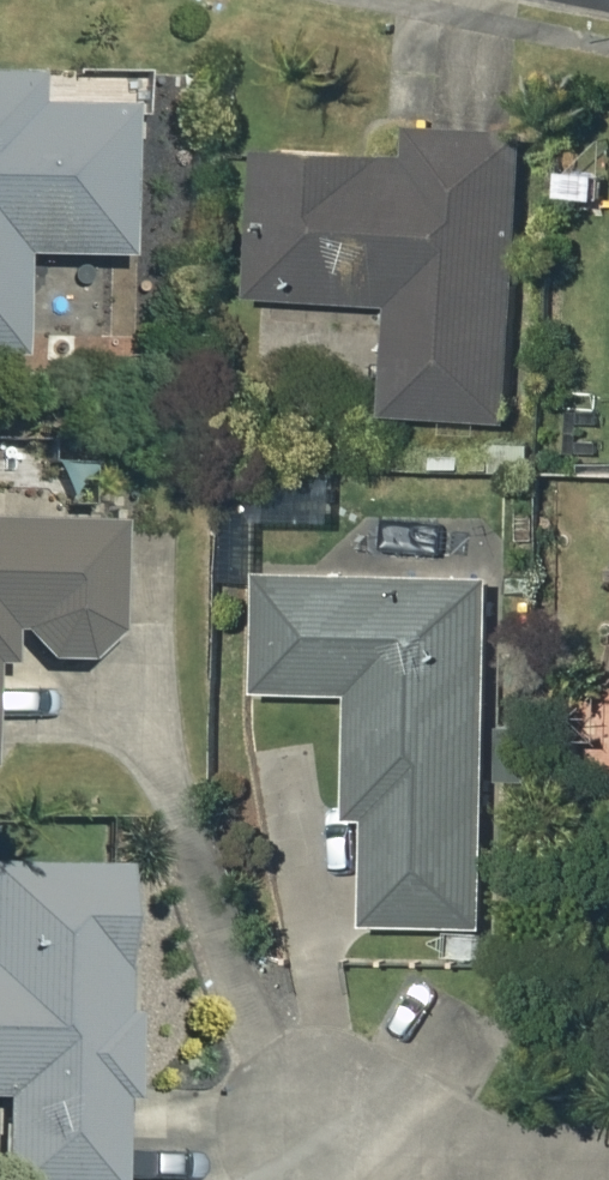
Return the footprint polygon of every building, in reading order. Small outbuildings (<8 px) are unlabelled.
[(32,350),(34,248),(140,249),(142,102),(48,100),(49,68),(0,67),(0,349),(32,350)] [(266,290),(405,298),(399,409),(525,416),(542,124),(423,118),(421,148),(274,140),(266,290)] [(502,469),(529,469),(529,439),(502,439),(502,469)] [(438,448),(419,448),(419,465),(438,465),(438,448)] [(476,464),(499,464),(499,450),(476,449),(476,464)] [(443,463),(473,463),(473,451),(443,451),(443,463)] [(0,515),(0,761),(2,661),(21,661),(21,626),(31,626),(58,654),(99,655),(129,626),(132,517),(0,515)] [(363,813),(382,813),(380,921),(500,923),(507,570),(271,566),(268,686),(366,688),(363,813)] [(510,722),(509,776),(538,776),(539,723),(510,722)] [(559,741),(558,774),(585,774),(585,741),(559,741)] [(132,965),(135,862),(0,858),(0,1093),(14,1093),(12,1179),(132,1179),(135,1093),(144,1093),(147,1006),(136,1006),(137,966),(132,965)]
